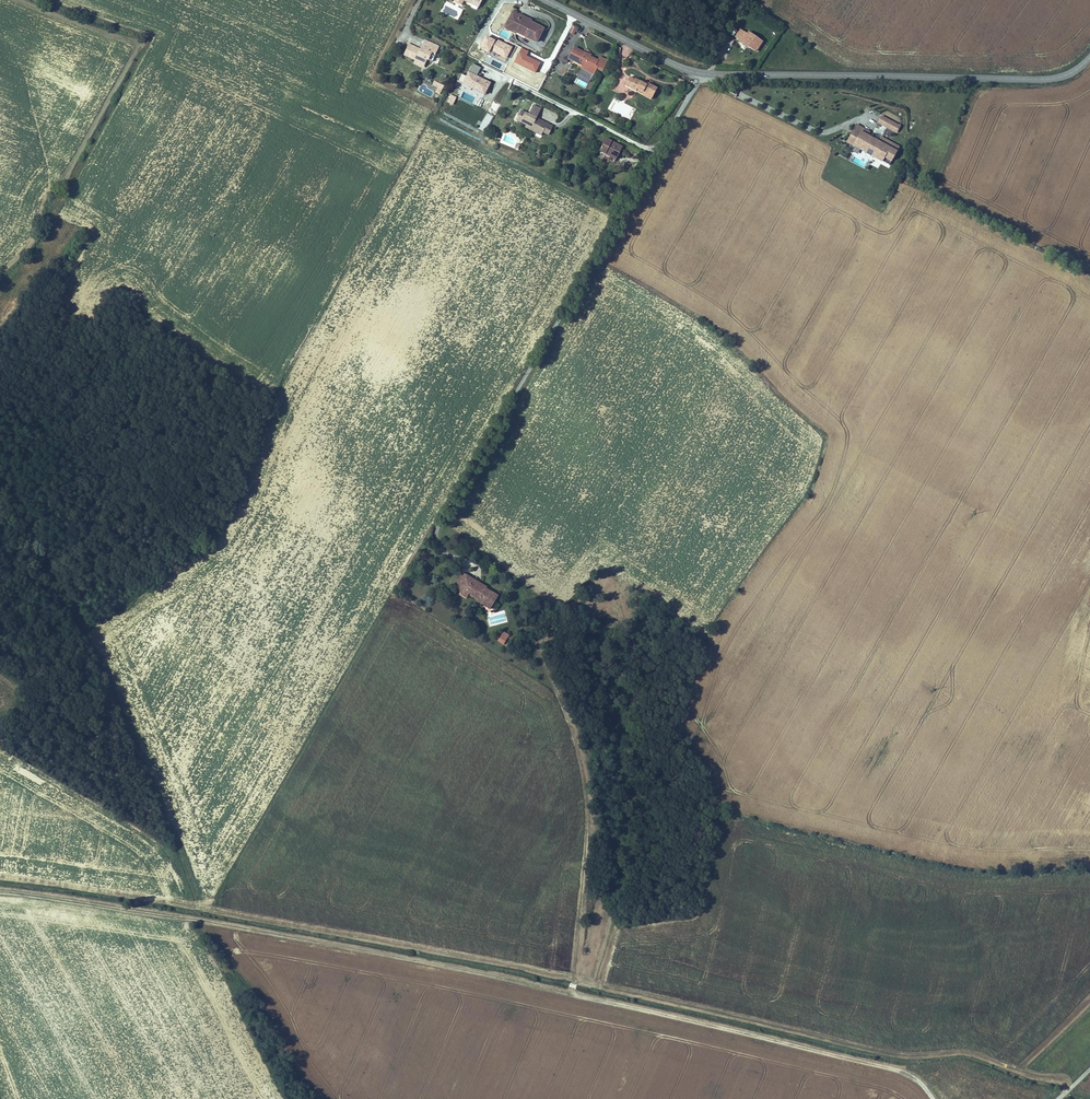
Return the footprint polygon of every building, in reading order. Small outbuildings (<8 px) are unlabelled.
[(480,0),(453,0),(456,4),(460,4),(468,8),(469,6),(475,9),(480,0)] [(514,39),(533,48),(540,34),(527,28),(528,26),(517,20),(516,22),(510,19),(504,30),(516,35),(514,39)] [(569,33),(575,34),(577,27),(572,25),(569,33)] [(516,35),(504,30),(503,33),(514,39),(516,35)] [(753,55),(760,45),(746,35),(744,37),(737,32),(733,39),(740,43),(739,46),(753,55)] [(434,58),(437,51),(422,44),(418,54),(407,49),(403,59),(415,63),(412,69),(418,71),(423,70),(425,64),(427,65),(430,57),(434,58)] [(599,77),(605,66),(595,61),(593,66),(587,62),(586,61),(582,61),(582,58),(571,53),(565,65),(578,72),(580,72),(579,75),(589,80),(592,74),(599,77)] [(486,94),(491,82),(477,75),(481,67),(472,63),(467,76),(461,73),(457,82),(486,94)] [(651,100),(654,95),(644,89),(643,91),(638,89),(631,85),(631,86),(626,84),(622,92),(638,101),(639,99),(644,102),(647,97),(651,100)] [(450,94),(448,103),(454,104),(456,96),(450,94)] [(648,106),(651,100),(647,97),(644,102),(639,99),(638,101),(648,106)] [(493,101),(488,111),(496,115),(501,105),(493,101)] [(532,124),(537,115),(529,111),(525,119),(517,115),(512,125),(523,130),(526,131),(532,134),(530,137),(538,141),(539,138),(545,140),(549,132),(540,128),(539,131),(534,128),(535,127),(534,125),(532,124)] [(896,132),(900,124),(880,115),(876,124),(896,132)] [(857,123),(846,142),(887,164),(897,145),(857,123)] [(515,145),(517,137),(503,133),(501,141),(515,145)] [(613,166),(619,154),(603,145),(596,158),(613,166)] [(483,594),(460,580),(455,588),(456,591),(463,595),(459,602),(466,606),(467,604),(468,602),(477,607),(475,609),(482,613),(485,612),(489,614),(496,604),(483,596),(483,594)] [(503,631),(497,641),(504,645),(510,634),(503,631)]
